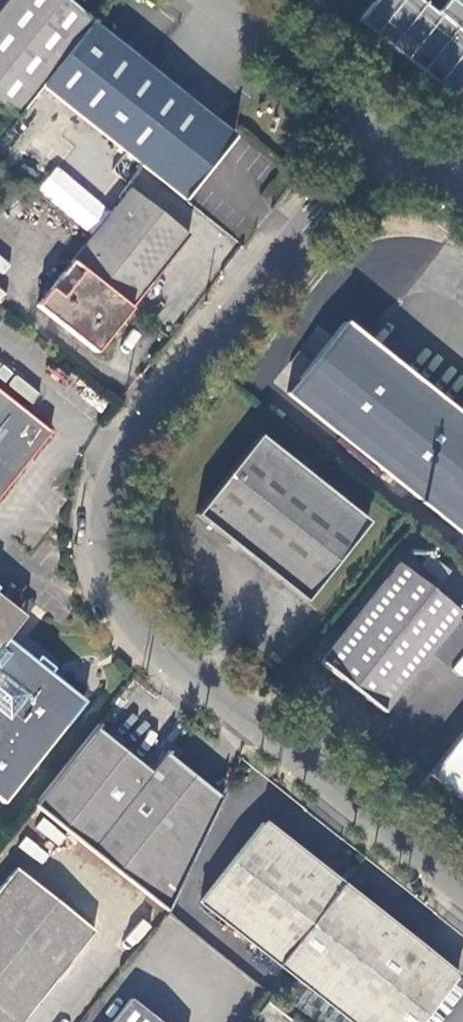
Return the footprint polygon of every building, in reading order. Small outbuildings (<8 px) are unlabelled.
[(0,10),(0,100),(19,115),(42,86),(93,20),(68,0),(8,0),(0,10)] [(462,85),(462,0),(448,0),(439,11),(425,0),(374,0),(360,16),(455,94),(462,85)] [(148,64),(93,20),(42,86),(184,199),(236,135),(148,64)] [(87,233),(108,210),(58,165),(37,189),(87,233)] [(132,187),(93,236),(150,282),(188,234),(132,187)] [(95,350),(130,307),(150,282),(93,236),(38,305),(95,350)] [(347,324),(290,394),(462,533),(462,415),(347,324)] [(0,391),(0,493),(50,431),(0,391)] [(369,522),(262,438),(203,514),(307,599),(369,522)] [(381,712),(461,614),(399,565),(319,665),(381,712)] [(81,704),(4,643),(13,632),(13,616),(0,606),(0,805),(81,704)] [(155,771),(96,727),(33,806),(133,884),(166,912),(221,795),(169,754),(155,771)] [(431,769),(462,794),(462,729),(431,769)] [(260,822),(200,898),(358,1021),(413,1021),(451,974),(260,822)] [(92,929),(15,868),(0,887),(0,1021),(17,1021),(92,929)] [(132,997),(112,1021),(164,1021),(132,997)] [(425,1021),(435,1021),(440,1015),(433,1011),(425,1021)]
